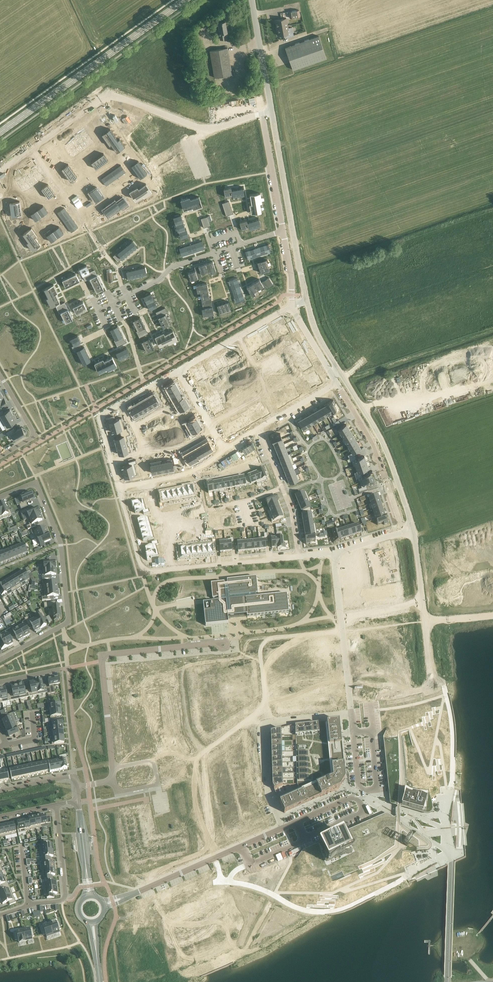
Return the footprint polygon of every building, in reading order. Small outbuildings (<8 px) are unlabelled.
[(289,12),(290,18),(300,16),(299,10),(289,12)] [(275,20),(277,27),(277,29),(278,29),(279,36),(284,35),(285,38),(294,35),(292,27),(288,28),(286,18),(275,20)] [(226,39),(225,33),(227,32),(225,21),(218,23),(220,32),(219,33),(220,39),(226,39)] [(319,36),(309,39),(285,47),(293,70),(326,58),(319,36)] [(210,51),(214,77),(232,74),(227,48),(210,51)] [(101,125),(91,133),(94,137),(105,130),(101,125)] [(110,129),(102,134),(104,138),(112,132),(110,129)] [(85,131),(82,134),(84,137),(89,143),(91,141),(92,141),(85,131)] [(112,132),(104,138),(107,142),(115,136),(112,132)] [(115,136),(107,142),(110,146),(111,144),(118,140),(115,136)] [(84,137),(78,141),(83,147),(84,146),(89,143),(84,137)] [(75,139),(69,143),(74,150),(80,145),(75,139)] [(118,140),(111,144),(114,148),(122,142),(119,139),(118,140)] [(122,142),(114,148),(117,152),(125,146),(122,142)] [(69,143),(66,146),(72,155),(76,152),(74,150),(69,143)] [(64,151),(52,159),(56,165),(68,157),(64,151)] [(133,155),(126,161),(127,163),(128,164),(130,167),(131,166),(138,161),(136,159),(135,157),(133,155)] [(138,161),(131,166),(133,169),(140,164),(138,161)] [(121,165),(111,172),(113,175),(123,168),(121,165)] [(36,167),(33,170),(35,173),(39,179),(43,177),(41,174),(36,167)] [(123,168),(113,175),(116,179),(125,172),(126,172),(123,168)] [(144,170),(137,175),(140,179),(147,173),(145,170),(144,170)] [(111,172),(101,179),(104,182),(113,175),(111,172)] [(35,173),(29,177),(34,183),(39,179),(35,173)] [(26,175),(20,179),(25,186),(28,183),(30,181),(26,175)] [(113,175),(104,182),(106,186),(107,185),(116,179),(113,175)] [(20,179),(16,182),(23,191),(27,188),(25,186),(20,179)] [(146,183),(142,186),(148,194),(152,191),(146,183)] [(138,189),(143,195),(144,197),(148,194),(142,186),(138,189)] [(96,187),(89,192),(91,195),(98,190),(99,190),(96,187)] [(137,187),(133,190),(139,198),(143,195),(138,189),(137,187)] [(133,190),(130,193),(135,201),(139,198),(133,190)] [(10,195),(8,195),(9,199),(9,202),(10,202),(19,201),(21,201),(22,201),(22,197),(21,193),(20,194),(18,194),(16,194),(14,194),(12,195),(10,195)] [(100,193),(93,198),(96,201),(96,202),(103,197),(103,196),(101,193),(100,193)] [(96,201),(94,203),(97,207),(106,201),(103,197),(96,202),(96,201)] [(122,199),(120,201),(125,208),(128,205),(123,198),(122,199)] [(115,201),(112,203),(112,204),(117,211),(120,208),(121,208),(117,202),(115,201)] [(117,202),(121,208),(120,208),(122,210),(125,208),(120,201),(118,202),(117,202)] [(229,201),(222,203),(226,216),(233,214),(229,201)] [(106,207),(103,210),(108,217),(111,215),(107,208),(106,207)] [(64,208),(61,210),(68,220),(71,217),(64,208)] [(61,210),(57,213),(64,222),(68,220),(61,210)] [(208,216),(201,219),(204,228),(211,226),(208,216)] [(28,217),(14,227),(18,233),(32,223),(28,217)] [(71,217),(68,220),(75,230),(78,227),(71,217)] [(68,220),(64,222),(71,232),(75,230),(68,220)] [(31,228),(23,234),(26,238),(34,232),(31,228)] [(34,232),(26,238),(29,241),(35,237),(37,236),(34,232)] [(29,241),(27,242),(30,246),(38,241),(35,237),(29,241)] [(132,240),(129,243),(134,249),(134,250),(137,247),(132,240)] [(38,241),(30,246),(33,250),(41,244),(38,241)] [(129,243),(126,245),(131,251),(134,249),(129,243)] [(126,245),(123,247),(128,254),(131,251),(126,245)] [(123,247),(120,250),(126,257),(129,254),(128,254),(123,247)] [(120,250),(117,252),(118,253),(122,259),(126,257),(120,250)] [(118,253),(113,257),(118,262),(122,259),(118,253)] [(90,272),(83,276),(85,281),(90,278),(97,275),(94,270),(90,272)] [(261,282),(264,286),(265,289),(273,284),(269,277),(265,280),(261,282)] [(53,284),(45,289),(47,293),(55,288),(53,284)] [(250,285),(247,287),(252,296),(256,294),(254,291),(250,285)] [(55,288),(47,293),(49,297),(56,294),(58,293),(55,288)] [(49,297),(47,298),(49,302),(58,298),(56,294),(49,297)] [(209,298),(201,299),(203,308),(205,308),(212,306),(211,297),(209,298)] [(58,298),(49,302),(51,306),(60,302),(58,298)] [(65,302),(56,307),(59,313),(61,312),(60,312),(68,309),(65,302)] [(165,308),(156,312),(158,317),(165,314),(168,313),(165,308)] [(284,319),(277,323),(278,324),(284,334),(289,332),(284,324),(286,323),(284,319)] [(278,324),(273,327),(279,337),(284,334),(278,324)] [(138,331),(136,331),(139,338),(148,334),(145,327),(138,331)] [(173,330),(169,332),(173,341),(177,339),(173,330)] [(267,330),(262,333),(268,342),(272,339),(267,330)] [(164,332),(159,335),(164,343),(168,341),(164,334),(164,332)] [(164,334),(168,341),(169,343),(173,341),(169,332),(164,334)] [(258,336),(262,344),(263,345),(268,342),(262,333),(258,336)] [(257,334),(252,337),(257,347),(258,347),(262,344),(258,336),(257,334)] [(159,335),(155,337),(159,345),(164,343),(159,335)] [(115,340),(114,340),(117,347),(126,342),(123,336),(114,340),(115,340)] [(252,337),(247,340),(251,348),(249,349),(252,355),(255,353),(254,351),(259,349),(258,347),(257,347),(252,337)] [(298,342),(289,348),(292,352),(301,347),(298,342)] [(74,345),(72,346),(74,351),(76,351),(76,350),(81,348),(79,343),(74,345)] [(237,346),(232,349),(237,358),(242,355),(237,346)] [(301,347),(292,352),(295,357),(303,352),(304,352),(301,347)] [(232,349),(227,352),(228,353),(234,363),(239,360),(237,358),(232,349)] [(303,352),(295,357),(297,362),(306,357),(303,352)] [(228,353),(223,355),(228,365),(229,366),(234,363),(228,353)] [(223,355),(218,358),(223,366),(223,368),(228,365),(223,355)] [(112,357),(108,359),(112,368),(117,366),(112,357)] [(297,362),(295,363),(298,368),(300,367),(300,366),(308,361),(306,357),(297,362)] [(218,358),(214,361),(218,369),(219,369),(223,366),(218,358)] [(103,359),(99,361),(103,370),(107,368),(104,361),(103,359)] [(104,361),(107,368),(108,370),(112,368),(108,359),(104,361)] [(99,361),(95,363),(99,372),(103,370),(99,361)] [(214,361),(209,363),(215,374),(220,371),(219,369),(218,369),(214,361)] [(308,361),(300,366),(300,367),(303,371),(311,366),(308,361)] [(198,369),(198,370),(203,378),(204,380),(209,377),(210,379),(213,377),(209,372),(207,373),(203,367),(198,369)] [(198,368),(191,372),(193,376),(195,375),(198,381),(203,378),(198,370),(198,369),(198,368)] [(314,372),(306,377),(309,382),(317,377),(314,372)] [(317,377),(309,382),(312,387),(317,384),(318,385),(322,383),(318,376),(317,377)] [(175,382),(164,388),(167,393),(178,387),(175,382)] [(293,385),(288,388),(294,398),(299,395),(293,385)] [(178,387),(167,393),(170,398),(172,397),(180,392),(178,387)] [(288,388),(283,390),(289,401),(294,398),(288,388)] [(283,390),(278,393),(284,403),(285,403),(289,401),(283,390)] [(180,392),(172,397),(175,401),(183,396),(180,392)] [(209,396),(205,398),(209,405),(210,404),(220,399),(221,398),(218,393),(210,397),(209,396)] [(278,393),(274,396),(278,403),(276,404),(278,408),(285,404),(285,403),(284,403),(278,393)] [(154,394),(149,397),(155,407),(160,405),(154,394)] [(183,396),(175,401),(177,406),(187,401),(184,396),(183,396)] [(149,397),(144,400),(150,410),(155,407),(149,397)] [(220,399),(210,404),(213,409),(221,404),(222,403),(220,399)] [(144,400),(140,402),(144,411),(145,413),(150,410),(144,400)] [(333,400),(327,403),(332,412),(336,409),(334,404),(335,403),(333,400)] [(187,401),(177,406),(180,411),(186,408),(187,410),(190,407),(187,401)] [(140,402),(135,405),(140,413),(144,411),(140,402)] [(261,403),(256,406),(262,416),(262,417),(269,413),(267,409),(265,410),(261,403)] [(325,406),(322,407),(327,415),(332,412),(327,403),(324,405),(325,406)] [(221,404),(213,409),(216,414),(224,409),(221,404)] [(135,405),(130,408),(136,418),(141,415),(140,413),(135,405)] [(256,406),(252,409),(257,419),(262,416),(256,406)] [(322,407),(318,410),(322,418),(327,415),(322,407)] [(0,411),(0,418),(2,421),(13,415),(10,409),(4,413),(2,410),(0,411)] [(252,409),(247,412),(253,421),(257,419),(252,409)] [(318,410),(313,412),(318,420),(322,418),(318,410)] [(247,412),(242,414),(243,416),(248,424),(253,421),(247,412)] [(313,412),(308,415),(313,423),(318,420),(313,412)] [(13,415),(2,421),(6,430),(12,427),(10,424),(17,420),(13,415)] [(308,415),(304,418),(308,426),(308,425),(313,423),(308,415)] [(193,420),(186,424),(189,428),(189,429),(199,423),(195,416),(192,418),(193,420)] [(243,416),(239,419),(243,427),(248,424),(243,416)] [(112,418),(108,419),(110,427),(123,423),(121,418),(113,420),(112,418)] [(304,418),(297,422),(299,425),(301,424),(304,430),(310,428),(308,425),(308,426),(304,418)] [(239,419),(234,422),(238,429),(243,427),(239,419)] [(230,424),(229,424),(234,432),(238,429),(234,422),(230,424)] [(123,423),(110,427),(112,432),(119,430),(120,433),(128,431),(127,427),(124,428),(123,423)] [(189,428),(188,429),(192,437),(199,433),(197,430),(202,428),(199,423),(189,429),(189,428)] [(229,423),(224,426),(227,432),(226,433),(228,437),(235,433),(234,432),(229,424),(230,424),(229,423)] [(346,424),(337,429),(340,434),(341,434),(349,429),(346,424)] [(14,428),(6,433),(8,436),(10,435),(13,440),(19,437),(20,438),(23,436),(22,435),(25,433),(22,427),(15,431),(14,428)] [(349,429),(341,434),(343,438),(344,438),(352,433),(349,429)] [(121,436),(115,438),(116,444),(127,441),(128,441),(126,435),(130,434),(129,430),(128,431),(120,433),(121,436)] [(274,433),(270,435),(273,442),(282,438),(280,433),(275,435),(274,433)] [(343,438),(341,439),(344,444),(346,443),(355,438),(352,433),(344,438),(343,438)] [(282,438),(273,442),(274,445),(275,444),(276,447),(284,443),(282,438)] [(355,438),(346,443),(349,447),(357,443),(355,438)] [(207,439),(202,442),(203,444),(204,444),(208,452),(213,449),(207,439)] [(127,441),(116,444),(118,449),(128,446),(127,441)] [(284,443),(276,447),(278,452),(286,448),(284,443)] [(352,452),(347,455),(349,458),(355,454),(353,452),(360,447),(357,443),(349,447),(352,452)] [(199,447),(203,455),(208,452),(204,444),(203,444),(199,447)] [(128,446),(118,449),(119,454),(131,451),(129,445),(128,446)] [(198,445),(193,447),(194,450),(194,449),(199,457),(203,455),(199,447),(198,445)] [(286,448),(278,452),(280,457),(288,453),(286,448)] [(190,452),(195,461),(199,458),(199,457),(194,449),(194,450),(190,452)] [(189,450),(183,453),(187,460),(186,461),(188,465),(195,461),(190,452),(189,450)] [(288,453),(280,457),(282,462),(292,458),(290,452),(288,453)] [(348,458),(347,458),(348,462),(351,461),(353,466),(354,466),(366,462),(364,456),(356,458),(355,454),(349,458),(348,458)] [(292,458),(282,462),(284,467),(292,463),(292,464),(294,463),(292,458)] [(129,464),(121,467),(123,472),(136,469),(134,463),(137,463),(136,459),(128,461),(129,464)] [(172,459),(166,460),(166,461),(168,470),(176,469),(175,464),(173,465),(172,459)] [(356,471),(354,472),(355,475),(361,473),(360,470),(368,468),(366,462),(354,466),(356,471)] [(292,463),(284,467),(286,472),(294,468),(292,464),(292,463)] [(265,468),(258,471),(262,483),(267,481),(264,473),(266,472),(265,468)] [(294,468),(286,472),(288,477),(296,474),(296,473),(294,468)] [(136,469),(123,472),(125,479),(129,478),(129,476),(137,474),(136,469)] [(255,473),(253,474),(256,483),(257,485),(262,483),(258,471),(255,472),(255,473)] [(296,474),(288,477),(291,484),(295,482),(294,480),(300,478),(298,472),(296,473),(296,474)] [(361,473),(355,475),(356,479),(357,478),(359,484),(372,479),(370,473),(362,476),(361,473)] [(248,476),(244,477),(245,481),(250,480),(251,484),(256,483),(253,474),(248,476)] [(244,477),(239,478),(240,487),(241,487),(250,485),(251,484),(250,480),(245,481),(244,477)] [(361,489),(358,491),(359,494),(368,491),(367,488),(374,485),(372,479),(359,484),(361,489)] [(212,482),(204,484),(205,488),(207,488),(208,493),(214,492),(212,482)] [(194,485),(187,487),(189,500),(195,498),(193,490),(195,490),(194,485)] [(162,501),(158,502),(160,508),(163,507),(163,505),(168,504),(168,501),(166,492),(160,493),(162,501)] [(299,493),(295,494),(298,501),(308,497),(306,492),(300,494),(299,493)] [(32,495),(31,493),(18,498),(21,504),(19,505),(21,509),(28,506),(26,502),(34,499),(33,499),(35,498),(34,494),(32,495)] [(266,501),(263,501),(266,507),(268,506),(278,502),(275,495),(271,496),(272,498),(266,501)] [(378,496),(368,499),(370,504),(379,501),(378,496)] [(308,497),(298,501),(300,506),(309,502),(309,503),(310,502),(308,497)] [(135,500),(130,501),(132,509),(134,508),(133,508),(145,505),(143,499),(139,500),(135,502),(135,500)] [(370,504),(368,505),(370,510),(372,510),(372,509),(381,506),(379,501),(370,504)] [(278,502),(268,506),(270,511),(279,507),(278,505),(279,505),(278,502)] [(309,502),(300,506),(302,512),(302,515),(307,515),(306,510),(310,508),(311,508),(309,503),(309,502)] [(10,510),(7,511),(4,504),(0,505),(0,511),(3,519),(9,516),(9,517),(12,516),(10,510)] [(145,505),(133,508),(134,508),(135,513),(142,511),(143,515),(150,513),(149,509),(146,510),(145,505)] [(381,506),(372,509),(374,514),(374,515),(383,511),(381,506)] [(270,511),(267,511),(270,517),(281,512),(279,507),(270,511)] [(29,508),(21,512),(22,515),(25,514),(27,519),(40,514),(37,508),(30,511),(29,508)] [(307,515),(302,515),(303,521),(312,519),(310,509),(310,508),(306,510),(307,515)] [(374,514),(373,515),(375,520),(376,520),(386,516),(385,513),(384,514),(383,511),(374,515),(374,514)] [(281,512),(270,517),(272,522),(283,518),(281,512)] [(29,525),(27,526),(28,530),(36,526),(35,523),(42,520),(44,519),(41,514),(40,515),(40,514),(27,519),(29,525)] [(386,516),(376,520),(377,525),(383,523),(384,525),(388,523),(386,516)] [(148,517),(137,520),(138,526),(150,522),(148,517)] [(150,522),(138,526),(140,531),(151,528),(150,522)] [(358,524),(353,526),(356,535),(361,533),(358,524)] [(342,527),(337,529),(341,541),(344,540),(343,539),(345,538),(343,529),(342,527)] [(35,539),(48,534),(45,528),(38,531),(37,528),(31,531),(32,534),(33,534),(35,539)] [(151,528),(140,531),(141,536),(152,533),(151,528)] [(337,529),(331,530),(334,538),(332,539),(333,543),(341,541),(337,529)] [(152,533),(141,536),(143,541),(154,538),(152,533)] [(264,538),(259,538),(259,540),(260,549),(266,549),(265,541),(268,541),(267,533),(264,534),(264,538)] [(38,545),(40,545),(41,547),(44,545),(43,543),(50,540),(52,539),(50,534),(48,534),(35,539),(38,545)] [(282,535),(277,536),(278,548),(278,549),(285,548),(285,544),(283,544),(282,535)] [(315,535),(305,537),(306,544),(310,544),(310,542),(315,541),(315,535)] [(230,539),(225,540),(226,552),(232,551),(231,545),(234,544),(233,538),(230,538),(230,539)] [(212,543),(207,543),(208,555),(214,554),(213,546),(215,546),(216,546),(216,540),(212,540),(212,543)] [(152,546),(145,548),(146,553),(157,550),(156,545),(159,544),(157,541),(151,543),(152,546)] [(24,544),(19,546),(23,555),(27,553),(25,546),(24,544)] [(181,554),(179,555),(179,559),(187,558),(186,548),(186,545),(180,546),(181,554)] [(18,557),(23,555),(19,546),(14,548),(18,557)] [(14,548),(10,550),(13,559),(18,557),(14,548)] [(10,550),(5,552),(8,560),(13,559),(10,550)] [(146,553),(145,553),(147,561),(151,560),(151,558),(159,556),(157,550),(146,553)] [(4,562),(8,560),(5,552),(0,554),(4,562)] [(42,570),(56,568),(55,568),(57,568),(57,562),(55,562),(47,563),(47,560),(43,561),(43,563),(41,563),(42,570)] [(42,570),(42,576),(42,579),(48,579),(48,576),(56,575),(55,569),(56,569),(56,568),(42,570)] [(20,574),(25,582),(30,579),(24,571),(20,574)] [(15,576),(20,585),(21,585),(25,582),(20,574),(15,576)] [(20,585),(15,576),(11,579),(17,590),(22,587),(21,585),(20,585)] [(213,602),(203,603),(205,626),(228,623),(228,617),(247,615),(247,617),(289,613),(287,594),(258,597),(256,577),(227,580),(227,582),(224,582),(211,584),(212,599),(213,602)] [(17,590),(11,579),(6,582),(12,592),(17,590)] [(43,585),(44,591),(58,589),(57,583),(49,584),(49,581),(42,581),(43,585)] [(6,582),(2,585),(8,595),(12,592),(6,582)] [(58,590),(58,589),(44,591),(45,597),(42,597),(42,601),(51,600),(50,597),(58,596),(58,595),(60,595),(59,590),(58,590)] [(56,606),(56,602),(44,603),(44,608),(52,607),(54,618),(54,620),(58,620),(58,617),(61,617),(59,606),(56,606)] [(41,629),(47,625),(43,618),(45,617),(41,609),(38,611),(40,613),(34,616),(41,629)] [(28,626),(31,624),(35,632),(35,631),(36,633),(41,630),(40,629),(41,629),(34,616),(29,619),(27,617),(24,618),(25,620),(28,626)] [(24,638),(30,635),(26,627),(28,626),(25,620),(22,622),(23,623),(17,626),(24,638)] [(24,638),(17,626),(12,629),(12,628),(9,630),(12,635),(14,634),(18,641),(19,641),(20,642),(24,639),(24,638)] [(9,630),(0,634),(1,636),(2,637),(7,647),(13,644),(9,637),(12,635),(9,630)] [(55,677),(55,678),(48,680),(50,687),(47,688),(48,693),(47,693),(48,694),(55,693),(53,685),(60,684),(58,678),(57,678),(57,677),(55,677)] [(42,681),(36,682),(38,695),(47,693),(48,693),(47,688),(46,686),(43,687),(42,681)] [(29,697),(38,695),(36,682),(30,683),(31,690),(28,690),(29,697)] [(29,697),(28,690),(25,691),(23,684),(17,686),(20,699),(29,697)] [(20,699),(17,686),(12,687),(13,694),(10,694),(11,701),(20,699)] [(7,695),(5,688),(0,689),(0,693),(2,702),(11,701),(10,694),(7,695)] [(50,703),(47,703),(48,705),(48,711),(49,711),(61,710),(60,704),(55,704),(54,702),(53,702),(50,703)] [(245,706),(241,709),(245,715),(250,712),(245,706)] [(241,709),(236,712),(241,718),(245,715),(241,709)] [(49,711),(50,719),(52,719),(56,718),(56,716),(61,716),(61,710),(49,711)] [(8,718),(3,721),(5,726),(16,721),(19,720),(16,712),(12,713),(8,715),(6,715),(8,718)] [(236,712),(232,715),(237,721),(241,718),(236,712)] [(232,715),(228,718),(233,724),(237,721),(232,715)] [(52,719),(52,721),(49,721),(50,727),(62,725),(62,720),(56,720),(56,718),(52,719)] [(228,718),(224,721),(229,728),(233,724),(228,718)] [(7,731),(18,727),(16,721),(5,726),(7,731)] [(224,721),(220,724),(225,731),(229,728),(224,721)] [(282,800),(279,802),(278,799),(284,813),(286,812),(327,794),(340,788),(345,780),(341,739),(340,728),(339,721),(318,723),(319,732),(311,733),(304,734),(295,735),(295,736),(295,742),(296,747),(296,752),(296,758),(296,763),(296,769),(296,774),(297,780),(297,785),(300,792),(295,795),(282,800)] [(318,723),(310,724),(311,733),(319,732),(318,723)] [(220,724),(216,727),(221,734),(225,731),(220,724)] [(303,724),(295,725),(295,735),(304,734),(303,724)] [(310,724),(303,724),(304,734),(311,733),(310,724)] [(21,735),(22,735),(20,732),(18,727),(7,731),(9,737),(14,735),(16,738),(21,735)] [(242,729),(234,735),(238,740),(246,734),(242,729)] [(277,730),(270,731),(271,737),(277,737),(281,737),(281,729),(277,730)] [(385,737),(392,803),(409,808),(409,807),(413,808),(413,809),(426,812),(426,813),(427,813),(428,812),(429,812),(430,812),(430,811),(431,810),(431,809),(431,808),(430,804),(430,802),(430,801),(429,793),(408,785),(407,781),(403,736),(385,737),(386,730),(385,735),(385,737)] [(246,734),(238,740),(242,744),(249,738),(246,734)] [(249,738),(242,744),(245,749),(253,743),(249,738)] [(226,741),(218,748),(223,755),(221,752),(229,746),(226,741)] [(187,746),(192,754),(197,752),(192,743),(187,746)] [(253,743),(245,749),(249,754),(251,751),(256,748),(253,743)] [(187,757),(192,754),(187,746),(183,749),(187,757)] [(218,748),(214,751),(219,758),(223,755),(218,748)] [(253,760),(249,761),(258,760),(256,748),(251,751),(253,760)] [(183,749),(178,752),(183,760),(187,757),(183,749)] [(214,751),(210,754),(215,761),(219,758),(214,751)] [(178,763),(183,760),(178,752),(173,755),(178,763)] [(210,754),(200,761),(206,764),(213,758),(215,761),(210,754)] [(169,758),(173,765),(178,763),(173,755),(169,758)] [(60,759),(59,759),(61,770),(62,770),(67,769),(67,768),(66,765),(69,765),(68,757),(65,758),(64,758),(60,759)] [(169,758),(164,760),(169,768),(173,765),(169,758)] [(169,768),(164,760),(159,763),(161,766),(164,771),(169,768)] [(206,764),(200,761),(201,773),(210,773),(210,772),(206,773),(206,764)] [(278,780),(272,780),(272,785),(274,789),(279,787),(283,786),(283,780),(278,780)] [(212,803),(202,804),(203,813),(207,813),(207,809),(212,809),(212,803)] [(268,807),(264,809),(267,817),(272,815),(268,807)] [(264,809),(259,811),(263,819),(267,817),(264,809)] [(259,811),(255,813),(258,821),(263,819),(259,811)] [(250,814),(254,823),(258,821),(255,813),(251,814),(250,814)] [(250,814),(245,816),(249,825),(254,823),(250,814)] [(40,816),(42,827),(48,826),(47,824),(51,823),(49,817),(46,818),(45,815),(40,816)] [(300,855),(297,857),(298,858),(300,856),(302,859),(307,856),(316,875),(327,871),(335,889),(365,875),(363,870),(402,852),(410,852),(427,851),(427,850),(428,850),(428,849),(429,849),(429,848),(429,847),(429,846),(428,846),(428,845),(387,815),(304,852),(300,855)] [(245,816),(240,819),(244,828),(249,825),(245,816)] [(31,830),(36,829),(34,817),(28,819),(29,819),(31,830)] [(23,820),(25,832),(31,830),(29,819),(28,819),(23,820)] [(240,819),(234,821),(238,830),(244,828),(240,819)] [(23,820),(17,822),(20,833),(25,832),(23,820)] [(234,821),(229,823),(233,832),(238,830),(234,821)] [(14,823),(8,824),(11,838),(17,837),(14,823)] [(229,823),(224,826),(228,835),(233,832),(229,823)] [(8,824),(3,825),(5,837),(6,840),(11,838),(8,824)] [(224,826),(219,828),(223,837),(228,835),(224,826)] [(219,828),(214,830),(218,839),(223,837),(219,828)] [(214,830),(209,832),(213,841),(218,839),(214,830)] [(41,842),(41,846),(39,846),(40,852),(53,850),(53,846),(52,846),(52,845),(49,845),(48,841),(41,842)] [(53,856),(53,855),(54,855),(53,850),(40,852),(40,858),(43,858),(43,861),(50,860),(50,857),(53,856)] [(55,869),(55,864),(54,864),(54,863),(51,863),(50,860),(43,861),(43,864),(41,864),(42,870),(55,869)] [(55,874),(56,874),(55,869),(42,870),(42,876),(45,876),(45,879),(52,879),(51,875),(55,875),(55,874)] [(0,879),(0,885),(1,885),(3,888),(9,885),(14,883),(13,880),(7,882),(5,876),(4,877),(0,879)] [(56,883),(56,882),(52,882),(52,879),(45,879),(45,883),(43,883),(44,889),(57,888),(57,883),(56,883)] [(3,888),(4,891),(0,892),(0,899),(12,894),(9,885),(3,888)] [(57,894),(57,893),(58,892),(57,888),(44,889),(44,895),(47,895),(47,898),(53,898),(53,894),(57,894)] [(10,905),(16,902),(12,894),(0,899),(0,900),(2,903),(3,904),(8,902),(10,905)] [(49,924),(53,935),(59,933),(58,930),(59,929),(61,929),(59,921),(49,924)] [(49,923),(39,926),(43,935),(44,935),(46,934),(47,937),(53,935),(49,924),(49,923)] [(33,928),(23,930),(25,941),(28,941),(32,940),(31,937),(33,937),(34,936),(33,928)] [(23,930),(13,932),(15,940),(17,940),(18,940),(19,943),(20,943),(25,941),(23,930)]
